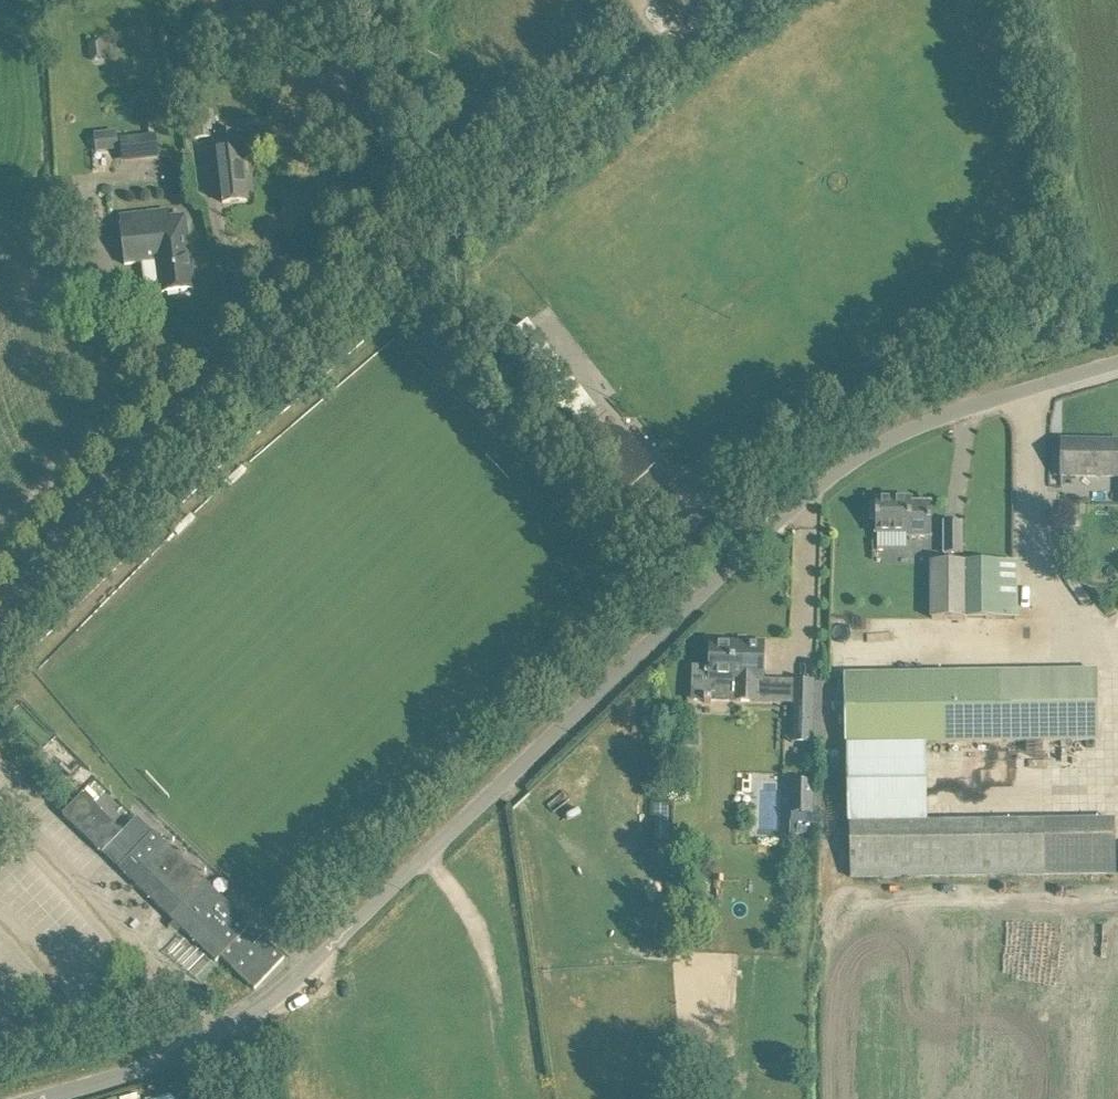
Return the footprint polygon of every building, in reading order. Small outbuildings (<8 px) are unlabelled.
[(104,40),(90,42),(92,60),(106,58),(104,40)] [(244,176),(239,132),(216,135),(223,202),(247,200),(246,192),(253,191),(252,176),(244,176)] [(156,133),(120,138),(123,163),(159,159),(156,133)] [(120,216),(123,242),(126,264),(143,262),(146,283),(160,282),(161,293),(194,289),(185,218),(168,220),(167,210),(120,216)] [(1061,462),(1061,476),(1117,476),(1117,441),(1062,440),(1061,462)] [(875,502),(869,502),(870,519),(875,519),(875,534),(908,534),(908,537),(931,537),(931,501),(911,502),(911,498),(875,498),(875,502)] [(979,519),(962,519),(962,550),(979,550),(979,519)] [(904,558),(905,549),(883,548),(883,558),(904,558)] [(932,562),(932,619),(1016,618),(1016,562),(932,562)] [(764,643),(710,642),(710,669),(700,669),(699,699),(710,700),(710,703),(715,703),(715,700),(758,701),(758,680),(763,680),(764,643)] [(1098,671),(999,673),(844,675),(845,745),(1099,742),(1098,671)] [(815,680),(793,679),(792,724),(813,724),(815,680)] [(814,835),(814,782),(791,782),(790,834),(814,835)] [(63,814),(216,961),(221,956),(255,989),(285,958),(139,817),(123,831),(83,793),(63,814)]
